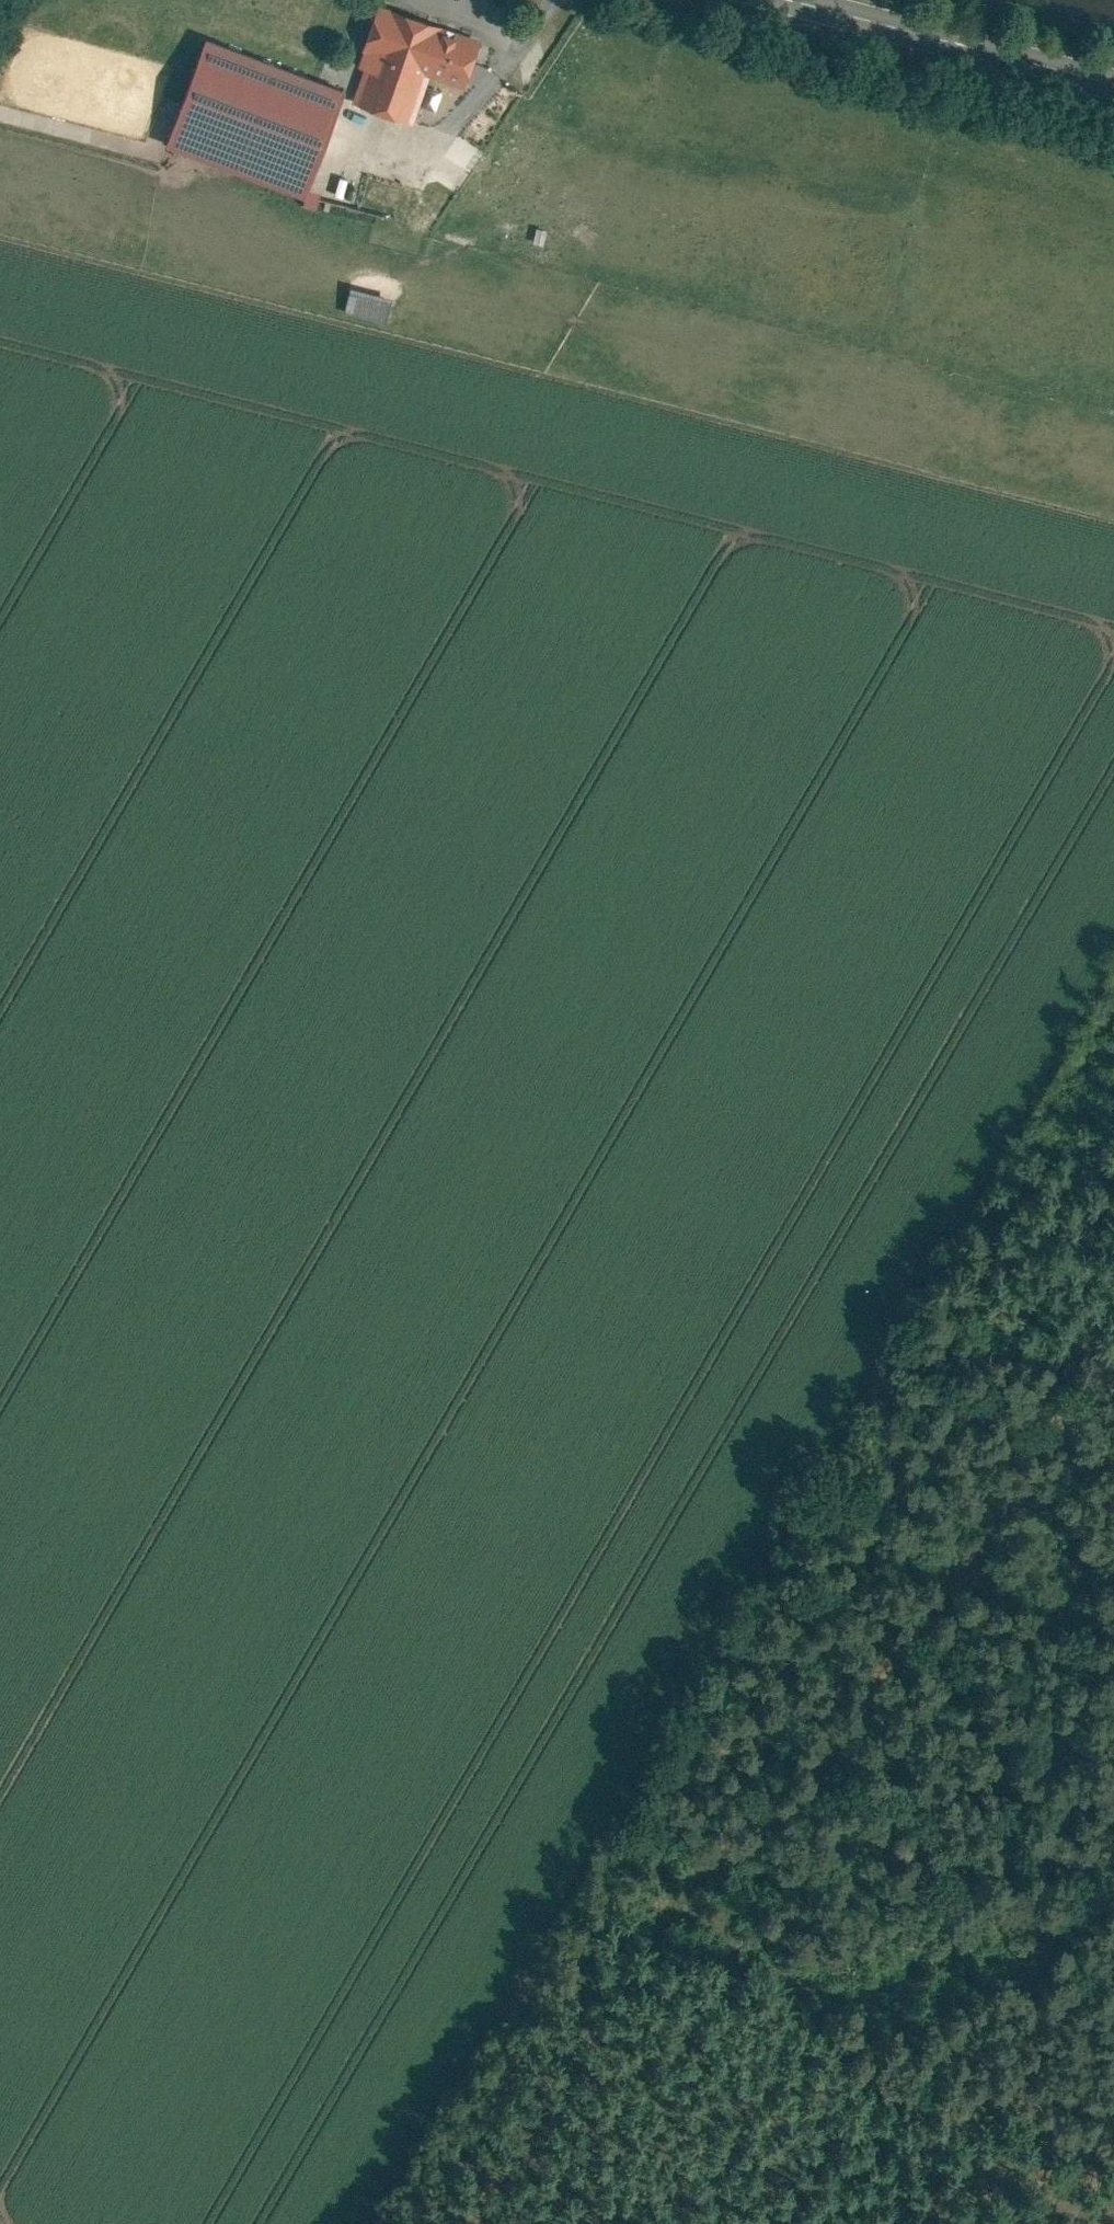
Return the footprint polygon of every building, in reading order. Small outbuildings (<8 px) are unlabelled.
[(449,21),(383,1),(364,62),(370,64),(360,98),(417,115),(430,70),(472,83),(485,37),(448,26),(449,21)] [(346,87),(216,38),(176,143),(306,192),(346,87)]
